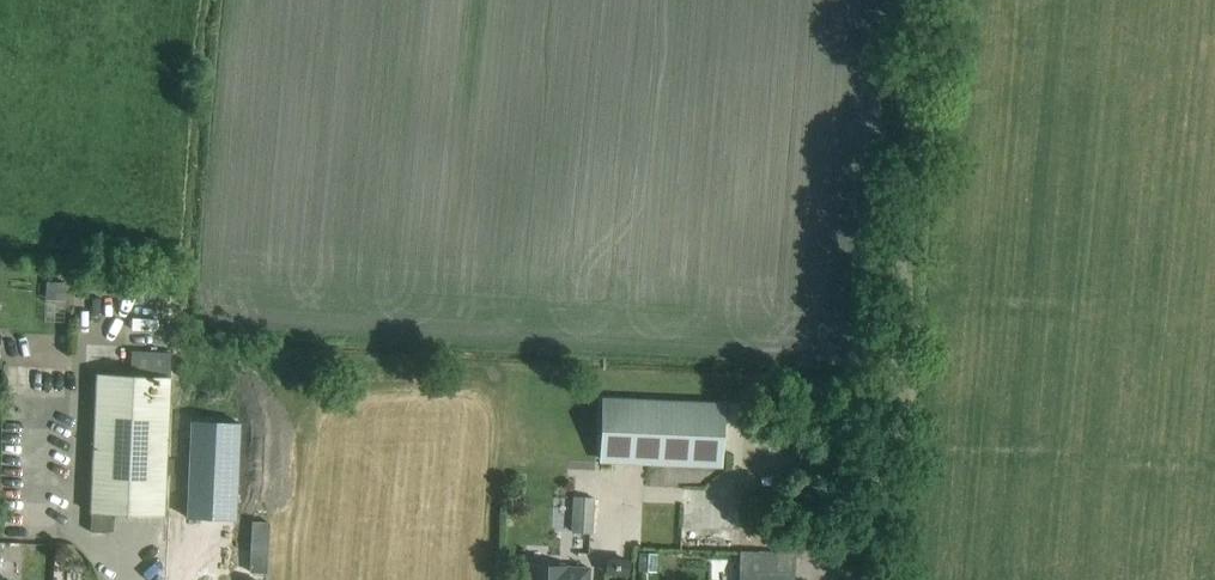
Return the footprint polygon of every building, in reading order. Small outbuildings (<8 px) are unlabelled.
[(98,376),(92,514),(91,534),(109,535),(109,533),(114,534),(115,515),(162,517),(168,379),(98,376)] [(720,465),(723,407),(602,402),(600,460),(720,465)] [(190,422),(187,519),(235,519),(238,423),(190,422)] [(572,533),(592,534),(593,499),(574,498),(572,533)] [(666,570),(676,556),(664,547),(654,561),(666,570)] [(794,555),(743,552),(741,579),(792,579),(794,555)] [(607,573),(628,575),(629,562),(607,560),(607,573)] [(589,569),(568,568),(568,567),(525,566),(525,579),(589,579),(589,569)]
